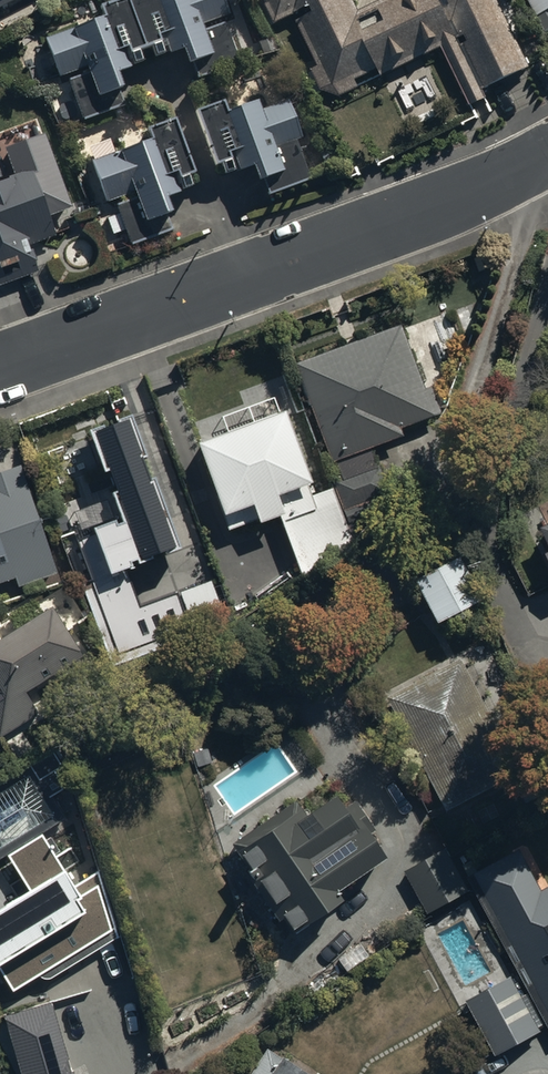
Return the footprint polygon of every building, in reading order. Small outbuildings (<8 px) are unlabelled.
[(83,119),(125,105),(118,84),(121,82),(116,67),(142,58),(138,45),(153,40),(157,52),(163,50),(159,37),(165,35),(169,48),(183,43),(189,60),(192,59),(197,76),(238,62),(225,24),(204,31),(202,24),(227,15),(222,0),(106,0),(101,2),(105,13),(71,24),(73,29),(47,38),(61,78),(68,76),(83,119)] [(319,61),(310,65),(321,87),(340,92),(444,43),(471,101),(485,95),(481,85),(527,64),(497,0),(378,0),(357,10),(353,0),(265,0),(272,16),(293,6),(319,61)] [(543,30),(547,27),(547,0),(527,0),(543,30)] [(195,110),(212,163),(220,160),(225,175),(252,166),(257,183),(262,181),(266,196),(307,183),(296,146),(302,144),(291,107),(261,117),(258,106),(225,116),(220,102),(195,110)] [(94,162),(108,204),(117,201),(132,246),(173,232),(166,212),(173,210),(167,193),(193,184),(188,171),(193,169),(175,116),(149,125),(154,138),(119,149),(120,153),(94,162)] [(40,267),(30,240),(56,230),(49,212),(58,209),(38,155),(14,164),(16,168),(0,174),(0,282),(40,267)] [(400,321),(293,360),(329,458),(401,432),(398,423),(439,409),(429,382),(423,384),(400,321)] [(282,409),(195,440),(226,527),(254,517),(256,521),(275,514),(295,571),(351,551),(329,487),(307,494),(302,481),(307,480),(282,409)] [(143,454),(128,414),(85,429),(100,470),(106,468),(113,489),(110,490),(120,520),(114,522),(113,517),(87,525),(90,532),(75,537),(114,649),(183,626),(172,596),(135,609),(119,565),(126,563),(125,560),(135,556),(137,560),(149,556),(147,552),(162,547),(163,550),(176,545),(151,475),(144,477),(137,456),(143,454)] [(15,572),(19,584),(58,570),(20,463),(0,469),(0,577),(15,572)] [(371,466),(334,480),(345,510),(382,497),(371,466)] [(539,525),(547,543),(547,521),(539,525)] [(456,551),(412,573),(434,617),(478,596),(456,551)] [(39,710),(24,687),(82,651),(51,601),(0,633),(0,736),(39,710)] [(387,691),(444,806),(515,770),(458,656),(387,691)] [(0,771),(0,852),(59,815),(45,792),(59,783),(49,768),(58,762),(46,742),(0,771)] [(295,803),(229,846),(287,935),(339,901),(333,891),(382,858),(368,836),(372,833),(353,804),(343,811),(333,795),(303,815),(295,803)] [(0,908),(0,968),(14,990),(41,974),(46,981),(117,937),(99,872),(76,886),(43,834),(7,856),(28,890),(0,908)] [(445,846),(403,869),(429,916),(471,894),(445,846)] [(547,1022),(547,881),(539,886),(518,848),(468,875),(547,1022)] [(512,973),(465,998),(495,1053),(542,1028),(512,973)] [(51,998),(4,1013),(23,1073),(73,1073),(51,998)] [(284,1053),(282,1056),(267,1046),(249,1073),(315,1073),(284,1053)]
